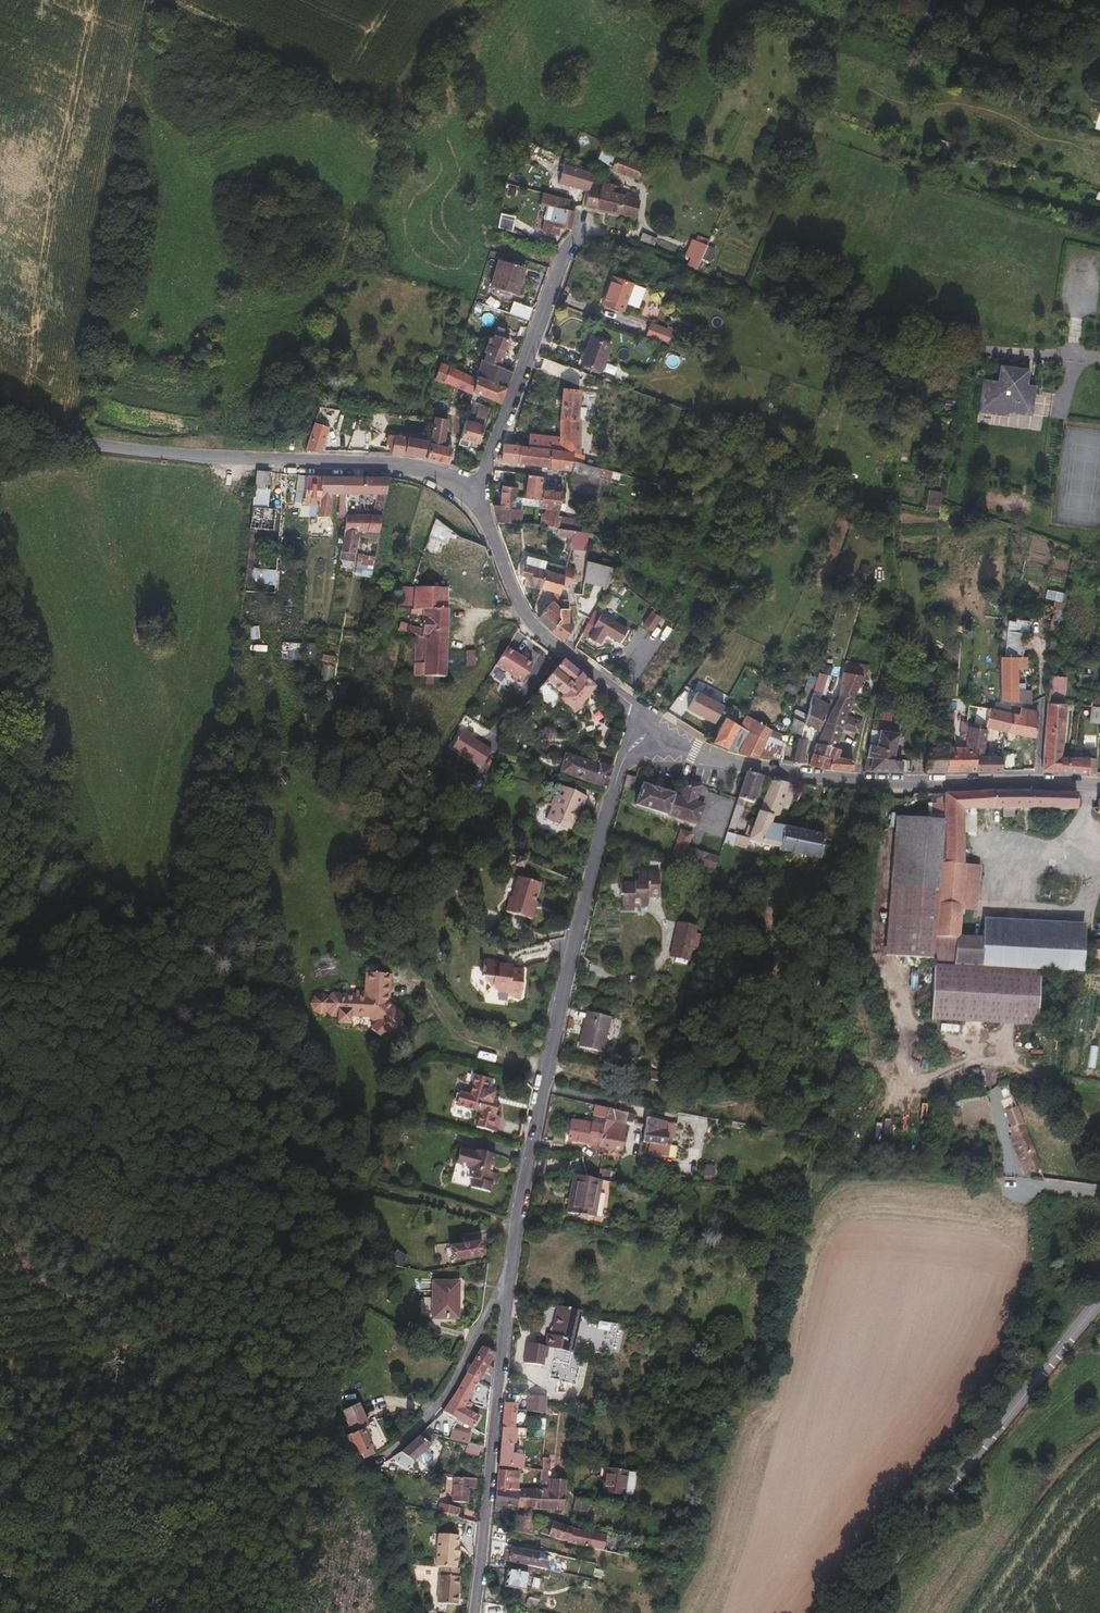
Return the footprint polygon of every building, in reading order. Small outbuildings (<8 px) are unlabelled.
[(646,183),(654,165),(639,159),(637,163),(623,157),(622,159),(612,154),(608,163),(619,168),(618,170),(646,183)] [(598,183),(600,177),(572,167),(569,166),(564,175),(562,183),(581,189),(591,192),(595,194),(597,187),(598,183)] [(604,211),(610,186),(598,183),(597,187),(595,194),(593,208),(604,211)] [(642,219),(646,203),(622,197),(618,196),(620,190),(620,189),(610,186),(604,211),(642,219)] [(579,208),(581,202),(573,200),(571,206),(579,208)] [(577,231),(583,209),(579,208),(571,206),(570,211),(557,208),(551,234),(568,238),(570,230),(577,231)] [(519,234),(524,219),(509,215),(506,230),(519,234)] [(659,248),(662,240),(649,234),(645,242),(659,248)] [(697,271),(707,246),(695,241),(686,262),(690,264),(691,262),(693,263),(690,268),(697,271)] [(520,293),(528,272),(504,263),(495,287),(517,294),(520,293)] [(635,313),(644,287),(623,280),(614,306),(635,313)] [(507,301),(509,295),(500,292),(497,298),(507,301)] [(533,320),(537,310),(521,303),(517,314),(533,320)] [(753,323),(759,307),(750,304),(744,320),(753,323)] [(667,343),(672,330),(651,322),(646,335),(667,343)] [(496,364),(507,337),(496,333),(494,337),(486,335),(480,358),(496,364)] [(613,373),(622,348),(601,340),(591,366),(613,373)] [(559,377),(569,363),(542,353),(536,369),(559,377)] [(507,376),(509,370),(496,364),(480,358),(474,376),(504,388),(507,376)] [(445,381),(451,367),(452,366),(443,362),(438,378),(445,381)] [(471,391),(474,376),(451,367),(445,381),(471,391)] [(1029,402),(1031,391),(1033,375),(1003,371),(1001,386),(986,384),(981,416),(1011,421),(1013,408),(1024,410),(1025,401),(1029,402)] [(501,402),(504,388),(474,376),(471,391),(469,401),(474,403),(478,393),(501,402)] [(587,455),(588,418),(585,418),(586,389),(569,388),(567,440),(536,436),(535,449),(557,451),(558,451),(583,454),(587,455)] [(1035,424),(1040,392),(1031,391),(1029,402),(1025,401),(1024,410),(1013,408),(1011,421),(1035,424)] [(476,448),(485,415),(496,419),(498,412),(474,403),(469,401),(459,444),(476,448)] [(910,416),(911,409),(897,407),(896,413),(910,416)] [(321,447),(328,423),(314,418),(305,446),(321,447)] [(442,428),(444,421),(433,418),(431,426),(442,428)] [(440,441),(442,428),(431,426),(429,438),(440,441)] [(422,453),(425,437),(395,432),(392,448),(409,451),(422,453)] [(450,460),(453,443),(440,441),(429,438),(426,454),(450,460)] [(525,465),(527,448),(513,446),(512,458),(511,463),(525,465)] [(556,463),(557,451),(535,449),(527,448),(525,465),(559,469),(560,463),(556,463)] [(581,469),(582,460),(583,454),(558,451),(557,451),(556,463),(560,463),(559,469),(581,472),(581,469)] [(593,470),(595,462),(582,460),(581,469),(593,470)] [(616,484),(618,479),(619,479),(621,470),(610,467),(607,475),(600,473),(602,464),(595,462),(593,470),(581,469),(581,472),(579,491),(608,497),(611,483),(616,484)] [(607,475),(610,467),(602,464),(600,473),(607,475)] [(269,507),(273,473),(261,471),(255,527),(261,528),(278,530),(280,509),(269,507)] [(665,483),(668,475),(657,471),(654,479),(665,483)] [(324,515),(329,479),(302,476),(299,504),(314,505),(313,515),(324,515)] [(389,514),(396,477),(349,479),(348,495),(352,495),(383,494),(383,505),(384,505),(383,515),(389,514)] [(549,509),(550,490),(551,479),(538,477),(535,502),(544,503),(544,509),(549,509)] [(336,510),(337,496),(347,496),(348,495),(349,479),(329,479),(324,515),(342,516),(342,511),(336,510)] [(674,487),(677,481),(670,479),(668,485),(674,487)] [(702,496),(705,489),(695,485),(692,493),(702,496)] [(520,507),(523,492),(510,489),(508,510),(520,512),(520,507)] [(568,513),(571,493),(550,490),(549,509),(548,516),(564,518),(568,513)] [(945,510),(947,494),(947,493),(937,492),(935,509),(945,510)] [(365,516),(365,507),(352,508),(352,516),(365,516)] [(524,526),(525,513),(520,512),(508,510),(501,509),(506,527),(524,526)] [(387,531),(389,514),(383,515),(365,516),(352,516),(349,534),(344,563),(358,565),(363,533),(378,532),(387,531)] [(565,520),(564,518),(548,516),(547,525),(565,531),(569,521),(565,520)] [(460,546),(465,535),(465,534),(443,517),(438,530),(460,546)] [(577,535),(579,525),(569,521),(565,531),(577,535)] [(576,555),(581,536),(577,535),(565,531),(547,525),(543,525),(542,530),(563,536),(562,539),(574,543),(572,553),(576,555)] [(256,576),(261,528),(255,527),(250,575),(256,576)] [(377,588),(387,531),(378,532),(369,586),(377,588)] [(454,587),(456,555),(431,553),(420,586),(424,586),(454,587)] [(573,569),(554,564),(556,559),(544,555),(543,559),(532,556),(528,576),(535,578),(533,585),(549,589),(553,573),(571,577),(573,569)] [(612,593),(621,576),(622,575),(596,565),(591,586),(612,593)] [(580,585),(583,569),(574,567),(573,569),(571,577),(569,587),(574,588),(575,584),(580,585)] [(569,587),(571,577),(553,573),(549,589),(563,592),(568,593),(569,587)] [(423,608),(424,586),(420,586),(406,586),(405,608),(423,608)] [(451,677),(454,625),(454,587),(424,586),(423,608),(427,609),(426,614),(430,615),(430,628),(429,636),(422,636),(421,663),(432,664),(431,676),(451,677)] [(568,643),(577,628),(574,627),(574,611),(574,600),(567,599),(567,601),(566,605),(567,614),(568,622),(557,636),(568,643)] [(568,622),(567,614),(566,605),(567,601),(561,600),(560,610),(544,625),(557,636),(568,622)] [(653,631),(662,616),(650,609),(641,624),(653,631)] [(601,611),(587,636),(601,644),(606,635),(620,643),(629,627),(601,611)] [(664,637),(671,620),(662,616),(655,633),(664,637)] [(429,636),(430,628),(415,627),(414,635),(422,636),(429,636)] [(1026,658),(1028,637),(1013,635),(1011,657),(1022,659),(1026,658)] [(314,657),(315,643),(305,642),(305,657),(314,657)] [(481,667),(483,651),(473,651),(471,667),(481,667)] [(527,687),(538,670),(511,653),(501,670),(527,687)] [(1033,703),(1034,688),(1021,686),(1022,665),(1022,659),(1011,657),(1008,656),(1005,697),(1033,703)] [(1099,674),(1099,661),(1088,660),(1086,690),(1088,691),(1087,704),(1097,704),(1098,693),(1099,674)] [(581,713),(601,690),(568,663),(544,692),(561,706),(566,700),(581,713)] [(823,663),(819,671),(829,675),(833,668),(823,663)] [(863,699),(869,671),(850,666),(842,695),(863,699)] [(828,676),(808,673),(805,690),(826,693),(828,676)] [(687,709),(714,724),(725,705),(697,690),(687,709)] [(855,716),(863,699),(842,695),(838,706),(834,718),(870,724),(872,719),(855,716)] [(825,727),(834,705),(825,703),(822,707),(818,706),(821,699),(817,698),(812,715),(810,721),(825,727)] [(1064,754),(1071,702),(1054,700),(1046,769),(1072,769),(1074,755),(1064,754)] [(1014,713),(1016,706),(998,702),(996,710),(1014,713)] [(1097,704),(1087,704),(1084,703),(1083,714),(1090,714),(1090,716),(1095,716),(1095,720),(1099,720),(1099,705),(1097,704)] [(1026,732),(1029,717),(1034,718),(1037,709),(1016,706),(1014,713),(1011,729),(1026,732)] [(1039,735),(1042,710),(1037,709),(1034,718),(1029,717),(1026,732),(1039,735)] [(812,715),(803,710),(801,718),(810,722),(810,721),(812,715)] [(1011,729),(1014,713),(996,710),(994,710),(991,725),(1011,729)] [(741,734),(745,727),(725,717),(715,737),(735,747),(741,734)] [(807,730),(810,722),(801,718),(798,727),(807,730)] [(839,747),(847,726),(851,726),(868,729),(870,724),(834,718),(827,732),(823,744),(839,747)] [(771,739),(776,729),(760,721),(757,726),(752,723),(749,728),(771,739)] [(987,753),(991,729),(973,725),(971,736),(969,746),(977,747),(978,769),(1006,769),(1008,749),(1001,748),(1001,754),(987,753)] [(843,747),(851,726),(847,726),(839,747),(843,747)] [(764,754),(771,739),(749,728),(745,727),(741,734),(751,738),(744,751),(747,752),(763,755),(764,754)] [(898,758),(902,733),(878,729),(874,757),(871,769),(914,770),(915,761),(898,758)] [(744,751),(751,738),(741,734),(735,747),(744,751)] [(969,746),(971,736),(965,735),(963,746),(969,746)] [(789,759),(789,743),(771,739),(764,754),(789,759)] [(955,769),(958,746),(952,746),(952,742),(936,740),(931,770),(955,769)] [(836,756),(839,747),(823,744),(821,744),(819,753),(836,756)] [(978,769),(977,747),(969,746),(963,746),(958,746),(955,769),(978,769)] [(1099,760),(1099,754),(1095,754),(1095,751),(1083,750),(1083,748),(1079,746),(1078,756),(1074,755),(1072,769),(1099,772),(1099,760)] [(855,768),(857,760),(844,758),(845,754),(846,750),(846,748),(843,747),(839,747),(836,756),(832,766),(855,768)] [(808,762),(810,749),(803,749),(801,761),(808,762)] [(832,766),(836,756),(819,753),(816,764),(832,766)] [(462,767),(467,758),(461,754),(455,763),(462,767)] [(859,761),(857,757),(845,754),(844,758),(857,760),(855,768),(858,768),(859,761)] [(596,784),(602,763),(598,761),(597,763),(571,755),(565,773),(579,778),(596,784)] [(612,789),(617,768),(602,763),(596,784),(607,788),(612,789)] [(761,797),(768,776),(753,772),(744,800),(749,802),(752,794),(761,797)] [(638,791),(641,777),(632,775),(629,790),(638,791)] [(708,808),(710,804),(703,801),(707,789),(708,786),(698,783),(700,778),(691,775),(685,796),(676,793),(649,784),(643,805),(670,814),(685,818),(703,824),(705,820),(709,819),(711,816),(712,813),(710,810),(708,808)] [(775,788),(779,779),(771,777),(768,786),(775,788)] [(786,848),(791,828),(787,828),(788,825),(780,822),(778,826),(775,825),(775,824),(777,821),(786,813),(794,784),(791,782),(779,779),(775,788),(765,813),(756,839),(756,840),(786,848)] [(572,822),(578,802),(583,804),(585,804),(589,790),(556,780),(550,801),(554,803),(550,815),(564,820),(564,819),(572,822)] [(968,864),(968,860),(968,833),(968,831),(968,824),(967,810),(995,807),(1016,807),(1015,816),(1027,816),(1028,806),(1081,808),(1082,791),(996,789),(951,794),(951,809),(951,815),(952,830),(951,831),(951,862),(946,862),(937,960),(941,961),(972,963),(988,963),(997,962),(1036,965),(1049,965),(1087,967),(1088,933),(988,927),(987,941),(963,940),(965,902),(968,864)] [(1096,793),(1096,799),(1092,799),(1092,810),(1099,811),(1099,793),(1096,793)] [(948,806),(949,794),(937,794),(937,806),(948,806)] [(742,821),(749,802),(744,800),(737,819),(742,821)] [(576,823),(583,804),(578,802),(572,822),(576,823)] [(937,960),(946,862),(951,862),(951,831),(952,830),(951,815),(909,813),(898,956),(928,959),(937,960)] [(827,844),(829,836),(791,828),(786,848),(785,849),(824,858),(825,856),(827,844)] [(689,845),(693,833),(682,829),(674,855),(684,859),(689,845)] [(756,840),(756,839),(732,833),(729,842),(753,849),(756,840)] [(714,869),(719,856),(689,845),(684,859),(714,869)] [(529,867),(532,861),(526,859),(523,865),(529,867)] [(979,903),(982,861),(968,860),(968,864),(965,902),(979,903)] [(654,901),(655,895),(667,896),(669,876),(648,874),(646,888),(629,886),(628,896),(630,896),(629,910),(640,912),(641,904),(646,904),(646,906),(647,907),(648,908),(650,908),(652,908),(654,906),(654,901)] [(547,899),(551,880),(528,876),(523,901),(521,901),(519,912),(546,917),(548,906),(546,906),(547,899)] [(693,958),(700,930),(683,925),(676,953),(693,958)] [(526,997),(531,968),(515,967),(514,968),(508,965),(505,965),(505,962),(489,960),(487,976),(489,978),(497,987),(498,985),(504,991),(515,992),(517,995),(526,997)] [(936,1015),(987,1018),(1044,1021),(1048,978),(1049,965),(1036,965),(997,962),(988,963),(972,963),(941,961),(939,981),(936,1015)] [(372,970),(371,990),(358,990),(358,1014),(374,1014),(381,1020),(377,1025),(388,1035),(394,1029),(396,1031),(413,1011),(395,998),(397,973),(372,970)] [(611,1051),(620,1016),(597,1009),(588,1045),(611,1051)] [(676,1082),(678,1074),(655,1068),(653,1075),(676,1082)] [(496,1113),(500,1099),(492,1097),(494,1089),(487,1086),(490,1076),(476,1073),(471,1092),(460,1089),(456,1103),(480,1109),(476,1124),(496,1129),(500,1114),(496,1113)] [(626,1108),(628,1099),(619,1097),(618,1106),(626,1108)] [(1024,1116),(1019,1102),(1007,1107),(1012,1120),(1015,1119),(1024,1116)] [(627,1149),(631,1129),(618,1127),(620,1115),(638,1120),(640,1112),(626,1108),(618,1106),(614,1106),(609,1126),(605,1144),(627,1149)] [(1028,1125),(1024,1116),(1015,1119),(1018,1129),(1028,1125)] [(658,1127),(659,1123),(648,1120),(647,1130),(662,1133),(662,1128),(658,1127)] [(605,1144),(609,1126),(596,1123),(595,1129),(580,1126),(578,1138),(605,1144)] [(1043,1165),(1028,1125),(1018,1129),(1015,1130),(1030,1170),(1043,1165)] [(664,1146),(666,1134),(662,1133),(647,1130),(643,1154),(667,1158),(668,1147),(664,1146)] [(499,1157),(479,1151),(479,1154),(463,1150),(459,1166),(475,1170),(472,1179),(476,1180),(473,1189),(493,1194),(496,1184),(493,1183),(499,1157)] [(603,1178),(578,1172),(571,1208),(579,1209),(578,1212),(588,1214),(589,1212),(596,1214),(603,1178)] [(485,1257),(483,1240),(450,1244),(452,1262),(485,1257)] [(401,1255),(395,1248),(387,1257),(392,1263),(401,1255)] [(456,1316),(459,1286),(434,1283),(430,1320),(445,1322),(446,1315),(456,1316)] [(365,1307),(352,1296),(345,1303),(359,1313),(365,1307)] [(575,1353),(584,1311),(561,1305),(555,1335),(551,1334),(548,1347),(553,1348),(575,1353)] [(587,1320),(583,1349),(611,1353),(616,1324),(587,1320)] [(484,1372),(496,1351),(482,1344),(467,1374),(480,1380),(486,1383),(488,1381),(485,1377),(487,1374),(484,1372)] [(550,1370),(553,1348),(548,1347),(532,1344),(528,1373),(548,1375),(548,1371),(550,1371),(550,1370)] [(546,1383),(548,1375),(528,1373),(526,1384),(543,1387),(545,1387),(546,1383)] [(470,1411),(475,1402),(469,1399),(480,1380),(467,1374),(452,1401),(444,1412),(473,1430),(480,1417),(470,1411)] [(551,1414),(552,1398),(533,1395),(532,1409),(532,1412),(551,1414)] [(529,1435),(532,1412),(532,1409),(522,1408),(523,1402),(510,1401),(507,1432),(519,1434),(529,1435)] [(371,1447),(367,1441),(363,1429),(344,1437),(359,1454),(371,1447)] [(451,1430),(449,1440),(467,1444),(469,1434),(451,1430)] [(431,1444),(426,1439),(432,1433),(422,1431),(400,1448),(412,1461),(431,1444)] [(527,1465),(528,1452),(517,1451),(519,1434),(507,1432),(504,1462),(527,1465)] [(465,1445),(465,1455),(480,1456),(481,1446),(465,1445)] [(567,1508),(570,1487),(552,1483),(552,1480),(550,1479),(550,1471),(552,1471),(553,1458),(550,1457),(551,1454),(547,1453),(545,1484),(549,1485),(548,1491),(542,1490),(540,1508),(567,1508)] [(628,1491),(629,1466),(609,1465),(607,1490),(628,1491)] [(522,1484),(523,1474),(503,1472),(502,1487),(513,1488),(514,1484),(522,1484)] [(466,1500),(467,1485),(476,1485),(477,1474),(445,1473),(444,1488),(452,1488),(451,1499),(466,1500)] [(519,1503),(521,1489),(513,1488),(502,1487),(501,1499),(519,1503)] [(540,1508),(542,1490),(521,1489),(519,1503),(540,1508)] [(592,1509),(594,1497),(581,1495),(579,1506),(592,1509)] [(478,1510),(440,1501),(438,1508),(478,1518),(478,1510)] [(525,1531),(529,1513),(520,1512),(517,1529),(525,1531)] [(595,1538),(599,1528),(555,1519),(554,1525),(546,1524),(545,1530),(571,1537),(571,1539),(594,1544),(595,1538)] [(455,1538),(456,1528),(436,1527),(434,1559),(437,1559),(455,1560),(455,1550),(457,1550),(458,1538),(455,1538)] [(541,1555),(543,1550),(518,1544),(517,1549),(511,1547),(509,1558),(550,1567),(552,1558),(541,1555)] [(454,1595),(456,1576),(457,1560),(455,1560),(437,1559),(435,1595),(454,1595)] [(529,1586),(532,1569),(519,1566),(516,1583),(529,1586)]
